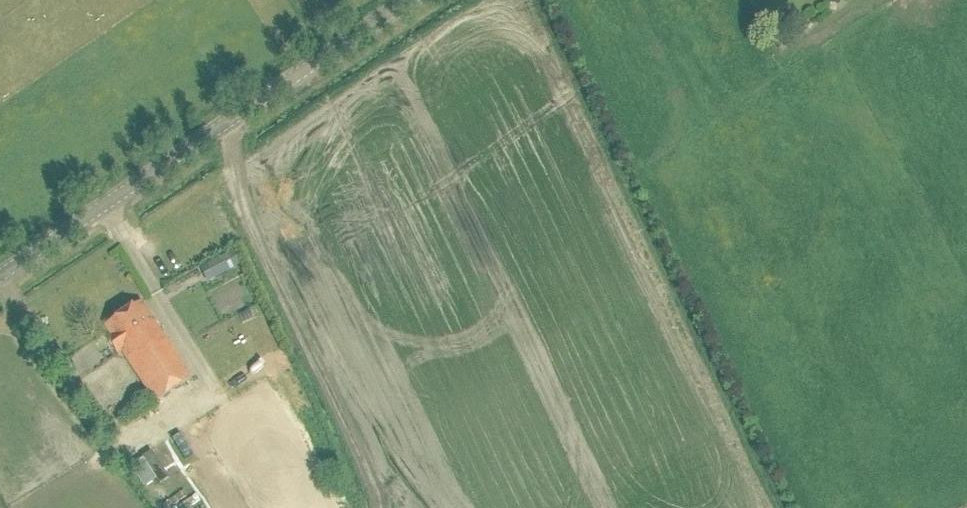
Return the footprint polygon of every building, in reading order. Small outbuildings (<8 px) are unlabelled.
[(191,379),(141,302),(103,327),(110,337),(106,340),(116,356),(121,353),(154,403),(191,379)]
